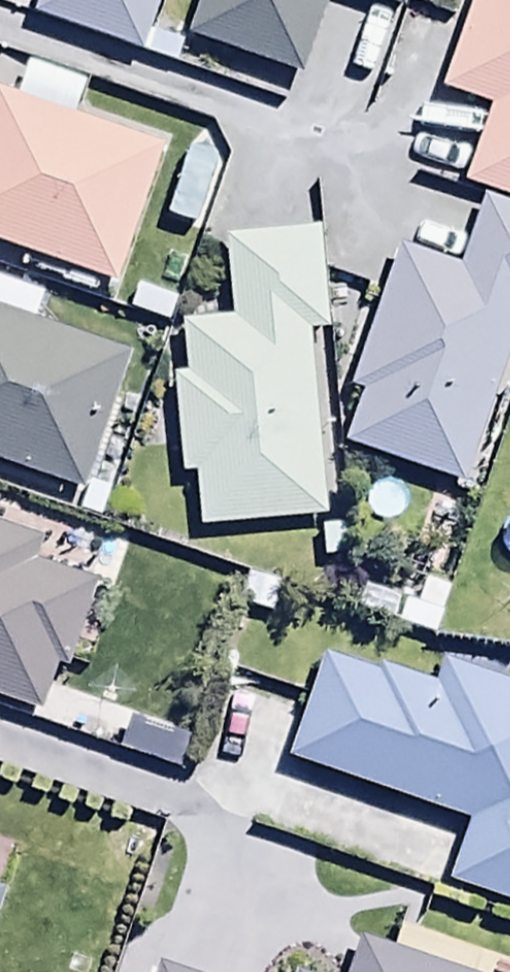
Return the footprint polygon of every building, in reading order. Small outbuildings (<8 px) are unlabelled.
[(36,26),(144,62),(164,0),(45,0),(36,26)] [(192,44),(300,82),(327,0),(207,0),(192,44)] [(406,16),(411,0),(358,0),(406,16)] [(446,96),(496,112),(469,192),(509,206),(509,0),(478,0),(446,96)] [(114,293),(163,152),(0,97),(0,254),(114,293)] [(405,255),(355,395),(369,400),(351,451),(464,492),(509,364),(509,218),(486,209),(462,276),(405,255)] [(325,240),(231,246),(236,325),(188,328),(191,378),(177,379),(183,483),(201,481),(204,535),(326,528),(315,340),(331,339),(325,240)] [(83,503),(133,365),(0,316),(0,472),(83,503)] [(46,714),(59,673),(71,677),(99,588),(36,568),(43,546),(0,532),(0,699),(46,714)] [(327,658),(292,767),(472,824),(452,887),(509,906),(509,689),(451,670),(443,695),(327,658)] [(367,953),(360,971),(424,971),(367,953)]
